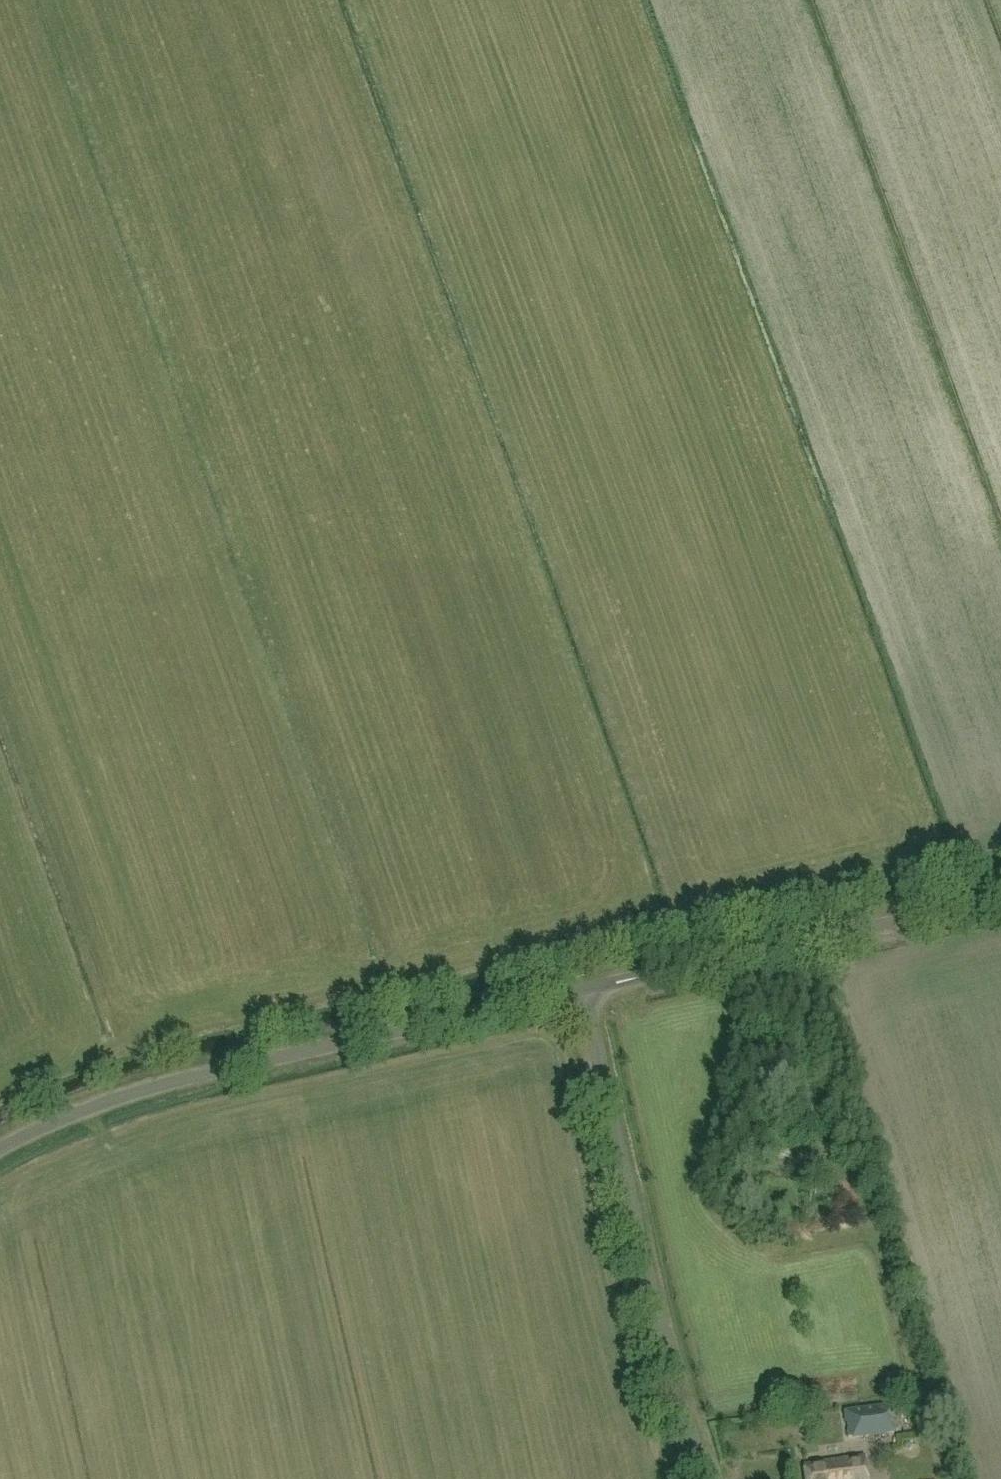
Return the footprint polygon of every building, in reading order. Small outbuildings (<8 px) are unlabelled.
[(848,1439),(892,1434),(889,1408),(845,1414),(848,1439)] [(864,1460),(804,1467),(805,1478),(866,1478),(864,1460)]
